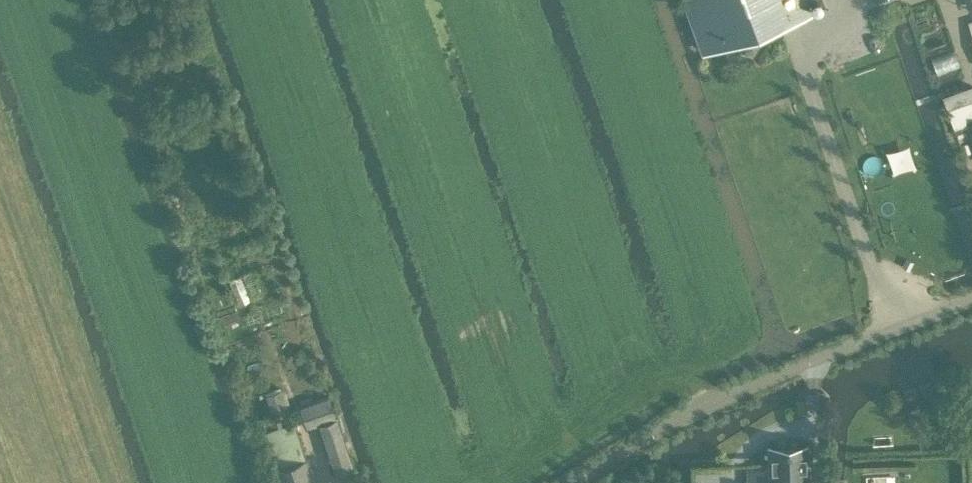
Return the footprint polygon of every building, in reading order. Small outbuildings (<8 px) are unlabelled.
[(705,49),(808,13),(803,0),(688,0),(705,49)] [(969,14),(971,13),(971,0),(964,0),(969,14)] [(971,120),(971,86),(944,97),(955,127),(967,122),(971,120)] [(251,270),(229,278),(237,302),(259,295),(251,270)] [(262,432),(280,482),(315,482),(294,422),(294,421),(293,421),(282,425),(278,413),(289,409),(282,387),(265,393),(273,415),(274,414),(278,426),(262,432)] [(301,405),(307,425),(336,415),(329,395),(301,405)] [(337,416),(319,422),(336,472),(354,466),(337,416)] [(769,446),(768,446),(769,467),(749,467),(749,482),(808,482),(807,444),(769,446)]
